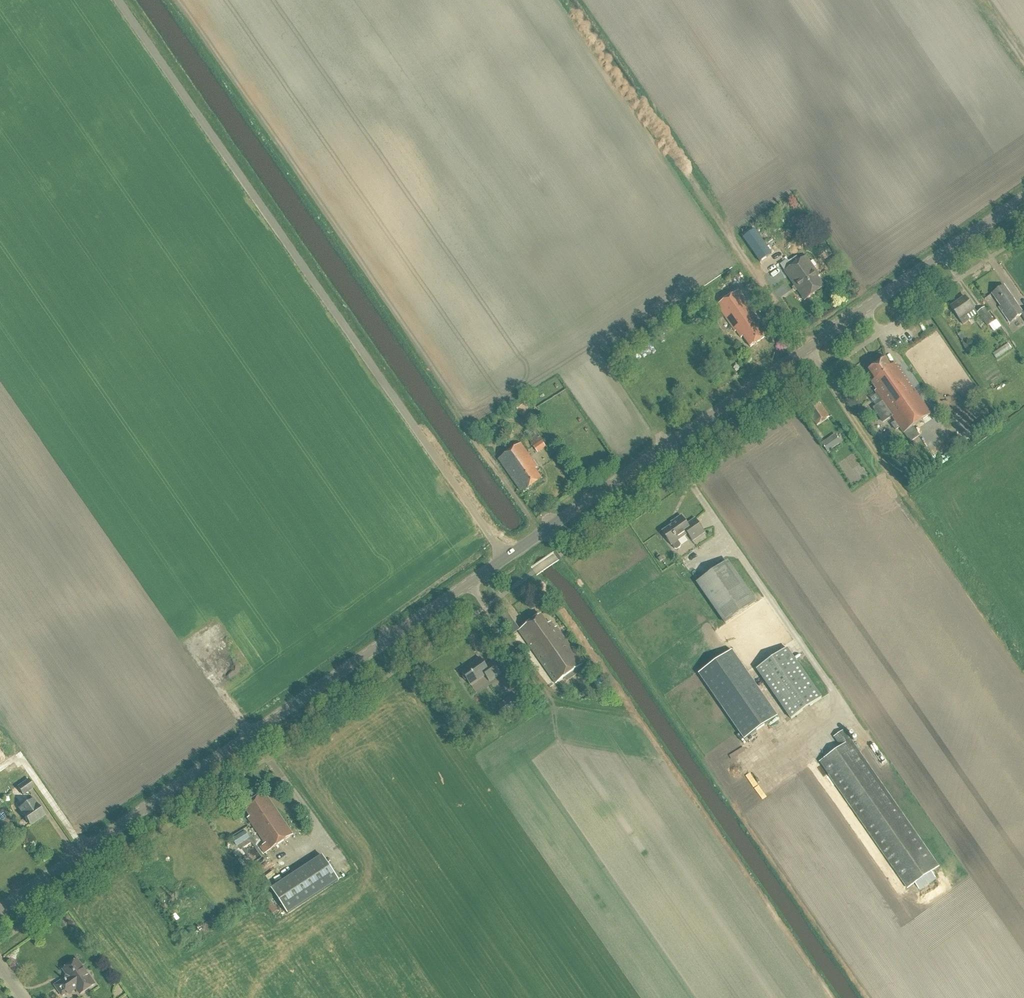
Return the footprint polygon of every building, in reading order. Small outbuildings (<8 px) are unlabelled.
[(755,230),(743,238),(760,263),(772,255),(755,230)] [(800,294),(803,292),(807,299),(825,287),(818,277),(820,276),(806,257),(784,272),(800,294)] [(993,294),(1001,307),(999,308),(1010,323),(1021,316),(1023,314),(1004,287),(993,294)] [(743,337),(750,348),(765,337),(758,327),(759,322),(738,292),(717,306),(735,332),(736,332),(741,339),(743,337)] [(950,307),(963,325),(969,321),(966,317),(974,311),(965,297),(950,307)] [(984,308),(976,313),(978,316),(980,315),(988,327),(997,320),(990,311),(988,313),(984,308)] [(725,318),(718,309),(711,314),(718,323),(725,318)] [(962,333),(958,336),(962,343),(967,340),(962,333)] [(1007,343),(991,353),(995,359),(1011,349),(1007,343)] [(904,434),(931,415),(896,364),(890,367),(886,360),(869,372),(875,381),(872,384),(877,391),(875,392),(882,403),(874,409),(883,423),(892,417),(904,434)] [(812,419),(817,427),(829,418),(819,403),(817,405),(815,403),(807,408),(814,417),(812,419)] [(823,444),(828,452),(841,443),(836,435),(823,444)] [(535,453),(544,448),(537,436),(528,441),(535,453)] [(498,460),(523,494),(542,480),(535,470),(538,469),(532,461),(521,444),(498,460)] [(671,546),(672,546),(675,550),(677,550),(681,547),(681,545),(678,541),(688,535),(692,542),(705,533),(695,519),(687,525),(681,516),(675,521),(676,523),(662,533),(671,546)] [(697,583),(725,624),(755,603),(727,563),(697,583)] [(555,629),(551,623),(548,625),(541,616),(519,631),(556,684),(583,665),(557,628),(555,629)] [(821,699),(787,649),(756,670),(791,720),(821,699)] [(777,717),(732,651),(699,674),(744,740),(777,717)] [(461,672),(471,686),(485,676),(490,682),(501,674),(492,662),(486,667),(480,659),(461,672)] [(515,695),(504,703),(510,712),(521,704),(515,695)] [(820,762),(850,806),(907,888),(938,867),(850,741),(843,731),(834,737),(841,747),(820,762)] [(17,788),(23,796),(34,788),(28,780),(17,788)] [(260,848),(264,854),(293,835),(265,793),(244,807),(250,817),(248,819),(265,844),(260,848)] [(36,805),(33,800),(19,810),(31,826),(44,816),(36,805)] [(244,830),(229,838),(234,846),(248,839),(244,830)] [(323,857),(272,890),(288,914),(338,881),(323,857)] [(77,990),(81,995),(95,985),(86,972),(86,970),(84,968),(82,967),(78,961),(64,970),(67,974),(68,975),(67,980),(62,984),(60,982),(54,986),(62,996),(67,992),(68,994),(76,989),(77,990)]
